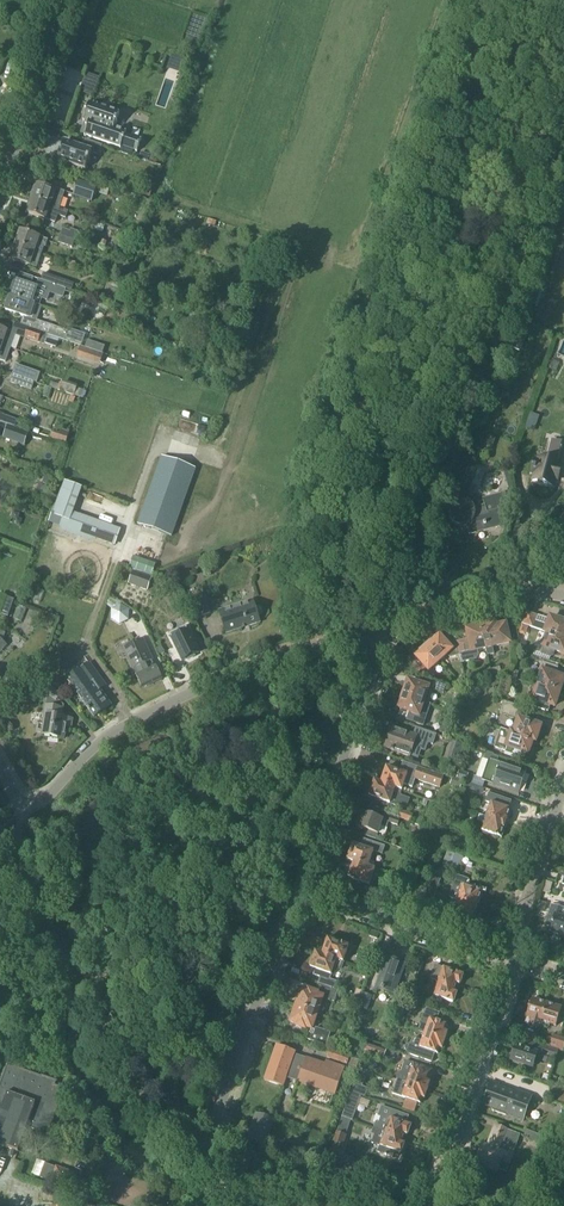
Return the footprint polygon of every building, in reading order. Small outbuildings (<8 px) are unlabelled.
[(91,104),(90,103),(83,122),(84,122),(85,121),(89,123),(88,127),(87,127),(86,129),(87,129),(84,136),(85,137),(86,136),(120,148),(120,149),(121,147),(136,152),(136,153),(137,153),(141,140),(140,140),(125,135),(126,135),(126,133),(125,132),(125,133),(114,129),(116,124),(116,125),(117,122),(117,121),(119,114),(118,113),(118,114),(91,104)] [(89,164),(91,160),(89,159),(92,153),(99,155),(102,147),(86,141),(83,149),(64,142),(61,149),(60,149),(58,153),(60,154),(57,161),(85,171),(88,163),(89,164)] [(147,162),(149,156),(141,153),(139,159),(147,162)] [(31,199),(52,206),(59,209),(65,193),(48,187),(48,189),(36,185),(31,199)] [(87,201),(92,188),(82,185),(80,190),(77,189),(74,197),(87,201)] [(151,202),(139,198),(135,210),(147,214),(151,202)] [(52,206),(31,199),(26,214),(47,221),(52,206)] [(92,229),(103,233),(105,226),(95,222),(92,229)] [(127,233),(139,237),(141,230),(129,226),(127,233)] [(70,232),(63,229),(61,235),(88,244),(89,241),(86,240),(88,235),(71,229),(70,232)] [(48,241),(20,232),(15,246),(42,255),(44,247),(46,248),(48,241)] [(75,240),(81,242),(78,249),(85,251),(88,244),(61,235),(58,243),(72,248),(75,240)] [(15,246),(10,260),(31,266),(37,269),(42,255),(15,246)] [(41,280),(38,279),(38,280),(63,288),(65,281),(43,274),(41,280)] [(35,289),(15,282),(11,296),(33,304),(35,297),(47,301),(50,293),(63,298),(66,290),(63,288),(38,280),(35,289)] [(33,304),(11,296),(6,311),(9,312),(9,314),(10,316),(13,317),(15,317),(16,314),(24,317),(32,319),(37,321),(41,307),(33,304)] [(48,335),(80,346),(84,348),(86,343),(83,342),(85,335),(68,329),(67,331),(49,325),(50,322),(43,320),(43,321),(41,320),(40,322),(37,321),(32,319),(24,317),(20,326),(28,329),(48,335)] [(0,329),(0,345),(10,348),(15,334),(0,329)] [(48,335),(28,329),(25,339),(44,345),(48,335)] [(0,345),(0,356),(1,352),(8,355),(10,348),(0,345)] [(84,348),(80,346),(76,357),(100,365),(103,354),(99,353),(84,348)] [(12,375),(34,382),(35,382),(37,383),(40,374),(16,365),(12,375)] [(9,383),(32,391),(34,382),(12,375),(9,383)] [(57,391),(60,392),(59,394),(73,398),(78,386),(63,381),(62,384),(59,383),(57,391)] [(6,425),(14,427),(16,420),(0,414),(0,422),(6,425)] [(6,425),(5,430),(17,434),(19,429),(14,427),(6,425)] [(54,434),(51,441),(65,446),(69,437),(61,434),(61,436),(54,434)] [(491,451),(495,440),(487,438),(483,448),(491,451)] [(537,457),(536,459),(534,458),(530,474),(532,475),(530,482),(554,488),(556,481),(558,482),(563,465),(561,465),(563,452),(563,443),(551,440),(546,459),(537,457)] [(171,537),(195,469),(162,457),(138,525),(171,537)] [(464,527),(466,526),(468,528),(470,535),(504,525),(500,511),(509,509),(505,493),(482,499),(484,506),(477,508),(473,507),(473,506),(472,506),(472,505),(470,503),(468,502),(467,501),(466,501),(470,490),(467,489),(472,478),(465,476),(455,502),(454,503),(452,504),(451,506),(450,508),(449,510),(448,512),(448,514),(448,516),(449,518),(450,520),(451,522),(452,523),(454,525),(456,526),(458,527),(460,527),(462,527),(464,527)] [(83,531),(88,533),(88,534),(116,545),(121,532),(68,511),(77,488),(64,483),(52,515),(51,520),(53,520),(55,520),(55,521),(57,522),(57,521),(63,524),(63,523),(69,525),(70,527),(82,531),(83,531)] [(134,572),(129,584),(147,591),(152,579),(134,572)] [(8,597),(1,615),(8,617),(14,600),(8,597)] [(197,603),(203,617),(210,613),(205,600),(197,603)] [(257,606),(255,600),(221,610),(227,632),(244,627),(243,625),(248,624),(249,626),(261,622),(259,615),(262,614),(264,609),(259,606),(257,606)] [(20,606),(14,620),(21,622),(27,609),(20,606)] [(548,633),(563,639),(563,623),(550,618),(547,626),(535,622),(537,616),(526,612),(521,624),(548,633)] [(480,627),(486,651),(487,656),(494,655),(492,648),(509,644),(505,626),(495,628),(494,624),(480,627)] [(186,627),(170,635),(183,660),(187,658),(188,659),(194,657),(193,655),(198,653),(186,627)] [(468,640),(457,642),(460,656),(461,659),(467,658),(471,660),(476,658),(478,655),(478,653),(486,651),(480,627),(466,631),(468,640)] [(548,633),(541,654),(550,657),(553,655),(554,651),(563,654),(563,639),(548,633)] [(448,656),(449,658),(460,656),(457,642),(446,645),(439,637),(435,641),(433,639),(426,646),(441,662),(448,656)] [(162,680),(142,639),(123,648),(142,689),(162,680)] [(416,658),(414,655),(407,661),(421,676),(426,671),(428,674),(441,662),(426,646),(418,652),(420,654),(416,658)] [(35,654),(23,666),(31,674),(42,662),(35,654)] [(538,678),(536,685),(559,693),(563,679),(555,676),(559,665),(542,659),(543,663),(542,662),(537,677),(538,678)] [(79,672),(67,680),(77,694),(94,718),(110,706),(94,683),(100,679),(89,665),(79,672)] [(508,684),(514,687),(517,679),(510,676),(508,684)] [(63,740),(66,726),(71,727),(72,720),(61,719),(63,706),(57,700),(61,695),(44,679),(42,681),(39,678),(34,682),(38,686),(37,686),(50,698),(48,707),(46,707),(43,725),(38,725),(37,732),(43,733),(42,737),(63,740)] [(403,695),(425,703),(427,704),(432,690),(444,694),(446,686),(423,678),(421,686),(411,683),(408,682),(407,685),(406,685),(403,695)] [(458,681),(453,686),(452,689),(462,692),(464,687),(462,685),(458,681)] [(559,693),(536,685),(531,699),(554,706),(559,693)] [(416,717),(418,717),(415,724),(423,727),(431,705),(427,704),(425,703),(403,695),(399,706),(400,706),(399,709),(401,710),(412,714),(412,715),(416,717)] [(513,731),(512,731),(512,733),(535,741),(539,727),(519,720),(524,709),(504,702),(500,713),(517,719),(513,731)] [(447,711),(442,725),(440,733),(447,735),(454,713),(447,711)] [(389,738),(390,738),(386,749),(411,758),(414,747),(420,749),(422,742),(433,746),(437,735),(416,728),(414,736),(392,728),(389,738)] [(535,741),(512,733),(504,754),(513,757),(515,750),(527,754),(532,740),(535,741)] [(484,759),(488,761),(482,780),(517,792),(524,773),(491,762),(494,755),(486,753),(484,759)] [(386,768),(381,784),(402,791),(404,785),(413,788),(415,780),(440,789),(444,777),(403,763),(400,773),(386,768)] [(456,779),(466,782),(469,774),(459,771),(456,779)] [(456,779),(452,778),(450,786),(464,790),(466,782),(456,779)] [(381,784),(374,781),(369,797),(397,807),(397,806),(406,809),(409,800),(399,797),(401,791),(402,792),(402,791),(381,784)] [(423,799),(420,806),(427,808),(429,801),(423,799)] [(467,802),(461,801),(458,807),(464,809),(467,802)] [(511,811),(490,803),(485,817),(506,824),(507,820),(508,820),(510,816),(511,811)] [(456,814),(462,816),(464,809),(458,807),(456,814)] [(397,818),(410,823),(413,815),(400,810),(397,818)] [(366,830),(364,836),(376,840),(381,826),(387,828),(389,823),(388,823),(363,814),(362,815),(360,815),(356,826),(358,827),(358,828),(366,830)] [(479,822),(483,823),(480,830),(502,838),(504,833),(505,828),(504,828),(506,824),(485,817),(481,816),(479,822)] [(388,823),(389,823),(400,827),(402,821),(390,818),(388,823)] [(368,868),(369,867),(373,868),(375,863),(370,862),(373,852),(382,855),(385,847),(363,839),(360,847),(352,845),(347,861),(354,863),(368,868)] [(464,857),(447,851),(443,864),(457,869),(459,865),(461,865),(464,857)] [(369,867),(368,868),(354,863),(348,878),(369,885),(375,869),(373,868),(369,867)] [(435,875),(434,878),(429,891),(436,893),(441,878),(435,875)] [(449,898),(457,901),(457,900),(477,907),(478,903),(479,903),(481,899),(482,894),(468,889),(470,882),(469,880),(459,876),(456,878),(449,898)] [(407,883),(402,896),(414,900),(418,888),(407,883)] [(429,891),(425,903),(420,917),(427,920),(436,893),(429,891)] [(457,900),(457,901),(452,914),(473,922),(475,917),(476,911),(475,911),(477,907),(457,900)] [(256,912),(263,915),(266,906),(260,903),(256,912)] [(549,933),(563,938),(563,937),(563,908),(553,905),(549,919),(553,920),(549,933)] [(322,955),(315,952),(343,962),(348,946),(327,939),(322,955)] [(330,980),(333,969),(341,971),(344,963),(343,962),(315,952),(310,968),(316,971),(315,976),(320,978),(317,984),(324,986),(334,989),(337,982),(330,980)] [(386,959),(376,990),(394,996),(405,966),(399,964),(401,960),(393,957),(392,961),(386,959)] [(422,963),(415,960),(410,973),(415,975),(418,968),(420,969),(422,963)] [(462,981),(462,979),(463,977),(463,975),(442,968),(437,982),(456,989),(457,985),(459,985),(460,984),(461,982),(462,981)] [(415,975),(410,973),(401,1000),(413,1004),(417,994),(412,992),(413,988),(411,987),(415,975)] [(456,999),(456,997),(456,995),(456,993),(455,993),(456,989),(437,982),(432,996),(435,997),(434,999),(433,1000),(434,1002),(439,1004),(441,1003),(442,999),(453,1003),(454,1002),(455,1000),(456,999)] [(334,990),(334,989),(324,986),(322,993),(318,992),(317,994),(308,991),(308,993),(302,990),(296,1006),(319,1014),(324,999),(334,1003),(338,991),(334,990)] [(363,994),(359,1009),(368,1011),(372,997),(363,994)] [(525,1024),(529,1026),(529,1027),(539,1030),(540,1027),(547,1004),(532,999),(526,1017),(527,1017),(525,1024)] [(547,1004),(540,1027),(548,1030),(549,1024),(556,1026),(561,1009),(547,1004)] [(296,1026),(307,1030),(307,1028),(313,1030),(319,1014),(296,1006),(290,1023),(296,1025),(296,1026)] [(440,1013),(426,1009),(418,1032),(445,1041),(448,1033),(446,1032),(447,1027),(436,1023),(440,1013)] [(313,1035),(308,1033),(305,1039),(326,1046),(331,1033),(315,1028),(313,1035)] [(421,1041),(415,1039),(414,1044),(412,1043),(403,1047),(407,1054),(432,1063),(435,1053),(438,1054),(440,1049),(442,1049),(445,1041),(418,1032),(423,1034),(421,1041)] [(523,1039),(528,1041),(534,1043),(535,1043),(537,1034),(534,1034),(534,1035),(525,1032),(523,1039)] [(545,1046),(545,1047),(556,1051),(557,1052),(558,1050),(556,1049),(560,1037),(553,1034),(552,1039),(548,1037),(545,1046)] [(525,1050),(516,1047),(511,1061),(534,1069),(536,1060),(546,1063),(548,1057),(555,1059),(557,1052),(556,1051),(545,1047),(545,1046),(535,1043),(534,1043),(528,1041),(525,1050)] [(364,1055),(383,1062),(387,1050),(368,1043),(364,1055)] [(287,1079),(297,1082),(297,1083),(335,1096),(345,1068),(326,1061),(325,1064),(306,1057),(306,1058),(295,1055),(296,1052),(277,1046),(265,1081),(284,1088),(287,1079)] [(350,1056),(329,1050),(327,1058),(347,1065),(350,1056)] [(359,1061),(352,1058),(345,1080),(352,1082),(359,1061)] [(18,1152),(27,1128),(48,1135),(54,1117),(58,1107),(62,1108),(62,1107),(66,1097),(61,1095),(62,1092),(59,1091),(60,1087),(55,1086),(56,1081),(41,1076),(41,1077),(20,1069),(21,1067),(16,1065),(8,1062),(0,1085),(0,1145),(18,1152)] [(401,1073),(404,1074),(401,1082),(428,1091),(430,1083),(428,1082),(432,1071),(405,1062),(401,1073)] [(398,1081),(393,1095),(421,1104),(423,1099),(425,1099),(428,1091),(401,1082),(398,1081)] [(350,1093),(361,1097),(365,1098),(367,1090),(353,1085),(350,1093)] [(484,1105),(496,1109),(495,1112),(523,1122),(532,1096),(515,1090),(514,1093),(491,1085),(484,1105)] [(552,1087),(549,1097),(563,1102),(563,1091),(552,1087)] [(350,1093),(341,1118),(352,1122),(361,1097),(350,1093)] [(410,1130),(410,1128),(410,1127),(405,1125),(408,1117),(381,1108),(378,1116),(381,1117),(378,1126),(375,1125),(373,1129),(404,1139),(405,1135),(407,1136),(408,1134),(409,1133),(410,1132),(410,1130)] [(256,1114),(248,1140),(265,1146),(274,1120),(256,1114)] [(488,1146),(484,1145),(477,1163),(498,1171),(499,1170),(506,1172),(520,1135),(496,1126),(488,1146)] [(403,1149),(404,1147),(404,1146),(404,1144),(402,1143),(403,1141),(404,1139),(373,1129),(371,1135),(374,1136),(371,1144),(380,1147),(378,1153),(386,1155),(388,1149),(401,1153),(402,1152),(403,1150),(403,1149)] [(526,1130),(523,1137),(549,1147),(552,1140),(526,1130)] [(337,1132),(328,1156),(338,1159),(346,1135),(337,1132)] [(100,1168),(90,1165),(84,1180),(94,1184),(100,1168)] [(73,1174),(56,1167),(51,1182),(68,1188),(73,1174)]
